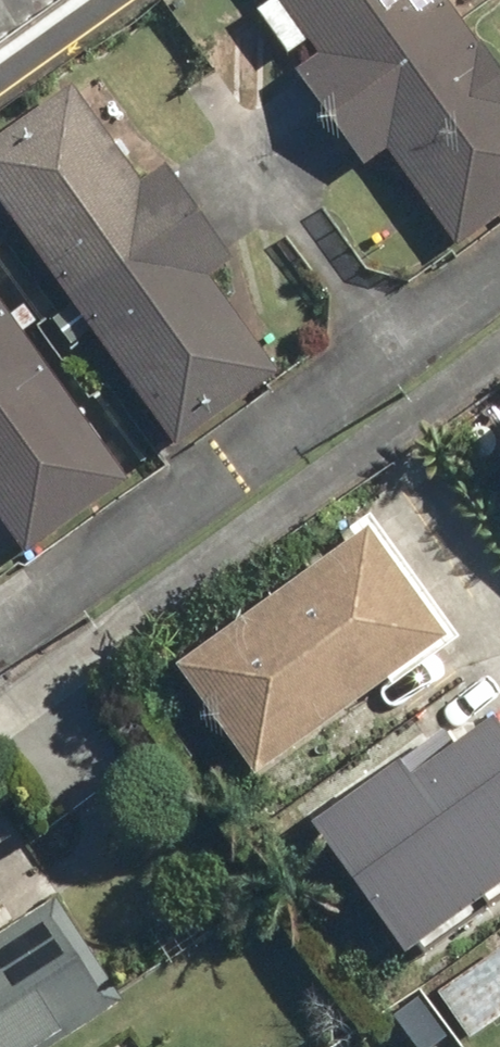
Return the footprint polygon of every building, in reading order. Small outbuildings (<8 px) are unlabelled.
[(299,70),(367,163),(387,148),(460,248),(499,219),(499,58),(457,0),(273,0),(257,12),(286,52),(309,35),(322,54),(299,70)] [(75,87),(0,142),(0,197),(180,443),(281,369),(210,271),(235,252),(168,161),(143,179),(75,87)] [(0,295),(0,513),(24,548),(127,475),(0,295)] [(400,688),(471,634),(376,510),(177,661),(260,771),(389,673),(400,688)] [(492,710),(319,840),(418,972),(499,911),(499,721),(492,710)] [(123,995),(55,895),(0,932),(0,1046),(47,1046),(123,995)] [(436,990),(471,1036),(499,1015),(499,942),(436,990)]
